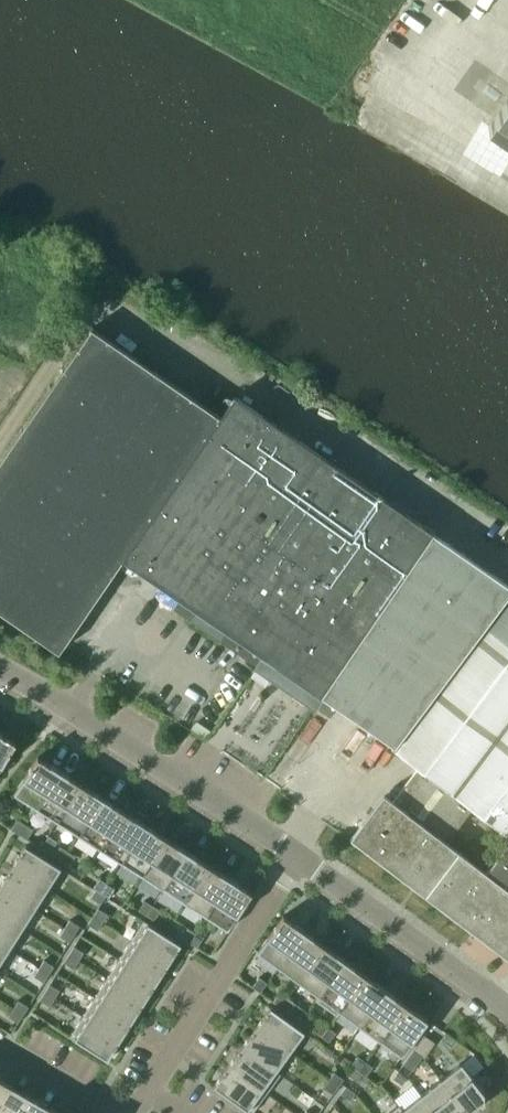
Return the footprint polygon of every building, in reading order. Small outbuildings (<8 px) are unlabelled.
[(489,125),(507,139),(507,98),(489,125)] [(0,460),(0,610),(59,651),(62,646),(123,558),(178,479),(220,417),(91,327),(0,460)] [(235,395),(220,417),(178,479),(123,558),(179,596),(173,606),(258,664),(266,670),(331,714),(339,704),(396,744),(394,746),(420,767),(392,803),(383,797),(355,833),(354,835),(420,886),(487,937),(507,952),(507,838),(484,870),(446,841),(471,809),(507,837),(507,583),(235,395)] [(16,741),(0,732),(0,770),(16,741)] [(14,793),(36,806),(59,769),(38,755),(14,793)] [(57,820),(81,782),(59,769),(36,806),(57,820)] [(78,833),(102,796),(81,782),(57,820),(78,833)] [(100,847),(124,809),(113,803),(102,796),(78,833),(100,847)] [(121,861),(145,823),(124,809),(100,847),(121,861)] [(18,819),(12,828),(19,833),(26,824),(18,819)] [(143,874),(166,837),(145,823),(121,861),(143,874)] [(34,829),(26,824),(19,833),(27,838),(34,829)] [(143,874),(164,888),(188,850),(166,837),(143,874)] [(26,844),(13,865),(48,887),(61,867),(54,863),(26,844)] [(54,855),(62,860),(68,851),(60,846),(54,855)] [(188,850),(164,888),(185,901),(209,864),(188,850)] [(62,860),(70,865),(76,856),(68,851),(62,860)] [(185,901),(207,915),(231,877),(209,864),(185,901)] [(35,907),(48,887),(13,865),(0,885),(35,907)] [(96,889),(101,892),(107,882),(99,877),(93,887),(96,889)] [(207,915),(228,929),(252,891),(231,877),(207,915)] [(101,892),(106,895),(109,897),(115,887),(107,882),(101,892)] [(22,928),(35,907),(0,885),(0,914),(22,928)] [(101,903),(106,895),(101,892),(96,889),(91,896),(101,903)] [(147,914),(153,905),(145,899),(139,909),(147,914)] [(161,909),(153,905),(147,914),(155,919),(161,909)] [(98,907),(93,915),(103,921),(108,914),(98,907)] [(282,911),(256,948),(277,963),(303,927),(282,911)] [(9,948),(22,928),(0,914),(0,942),(9,948)] [(98,930),(103,921),(93,915),(88,923),(98,930)] [(65,927),(75,933),(80,925),(70,919),(65,927)] [(145,920),(132,939),(169,963),(181,943),(145,920)] [(75,933),(65,927),(60,935),(70,941),(75,933)] [(182,936),(190,941),(196,932),(188,927),(182,936)] [(324,942),(303,927),(277,963),(298,978),(324,942)] [(204,937),(196,932),(190,941),(197,947),(204,937)] [(157,982),(169,963),(132,939),(120,958),(157,982)] [(9,948),(0,942),(0,963),(9,948)] [(324,942),(298,978),(318,993),(345,957),(324,942)] [(84,952),(74,945),(69,953),(79,960),(84,952)] [(74,968),(79,960),(69,953),(64,961),(74,968)] [(345,957),(318,993),(339,1008),(365,972),(345,957)] [(107,978),(144,1001),(157,982),(120,958),(107,978)] [(54,965),(44,959),(39,967),(49,973),(54,965)] [(49,973),(39,967),(34,975),(44,981),(49,973)] [(365,972),(339,1008),(359,1023),(386,987),(365,972)] [(258,974),(251,984),(258,989),(265,979),(258,974)] [(132,1020),(144,1001),(107,978),(95,997),(132,1020)] [(50,983),(45,991),(55,997),(60,989),(50,983)] [(386,987),(359,1023),(380,1038),(406,1002),(386,987)] [(279,989),(272,999),(279,1004),(286,995),(279,989)] [(50,1005),(55,997),(45,991),(40,999),(50,1005)] [(286,995),(279,1004),(286,1009),(293,1000),(286,995)] [(120,1040),(132,1020),(95,997),(83,1016),(120,1040)] [(14,1007),(24,1013),(29,1006),(19,999),(14,1007)] [(406,1002),(380,1038),(401,1054),(428,1018),(406,1002)] [(271,1006),(257,1026),(291,1050),(305,1031),(271,1006)] [(19,1021),(24,1013),(14,1007),(9,1015),(19,1021)] [(70,1035),(108,1059),(120,1040),(83,1016),(70,1035)] [(320,1019),(313,1029),(320,1034),(327,1024),(320,1019)] [(327,1024),(320,1034),(327,1039),(334,1030),(327,1024)] [(277,1069),(291,1050),(257,1026),(243,1045),(277,1069)] [(424,1034),(414,1049),(423,1056),(425,1057),(435,1042),(424,1034)] [(281,1072),(277,1069),(243,1045),(228,1065),(267,1093),(281,1072)] [(423,1056),(414,1049),(404,1063),(413,1070),(423,1056)] [(357,1054),(350,1064),(358,1069),(365,1059),(357,1054)] [(372,1065),(365,1059),(358,1069),(365,1074),(372,1065)] [(441,1078),(468,1112),(469,1112),(484,1101),(484,1075),(472,1075),(461,1062),(441,1078)] [(267,1093),(228,1065),(214,1085),(252,1112),(267,1093)] [(348,1073),(357,1080),(362,1073),(353,1066),(348,1073)] [(393,1077),(402,1084),(408,1077),(398,1070),(393,1077)] [(329,1079),(339,1086),(344,1078),(334,1071),(329,1079)] [(11,1083),(0,1077),(0,1104),(12,1084),(11,1083)] [(441,1078),(421,1094),(436,1112),(468,1112),(441,1078)] [(339,1086),(329,1079),(324,1087),(333,1093),(339,1086)] [(12,1084),(0,1104),(0,1112),(22,1112),(32,1096),(23,1090),(12,1084)] [(346,1085),(341,1092),(350,1099),(355,1092),(346,1085)] [(401,1109),(404,1112),(436,1112),(421,1094),(401,1109)] [(53,1107),(52,1107),(42,1101),(32,1096),(22,1112),(50,1112),(53,1107)]
